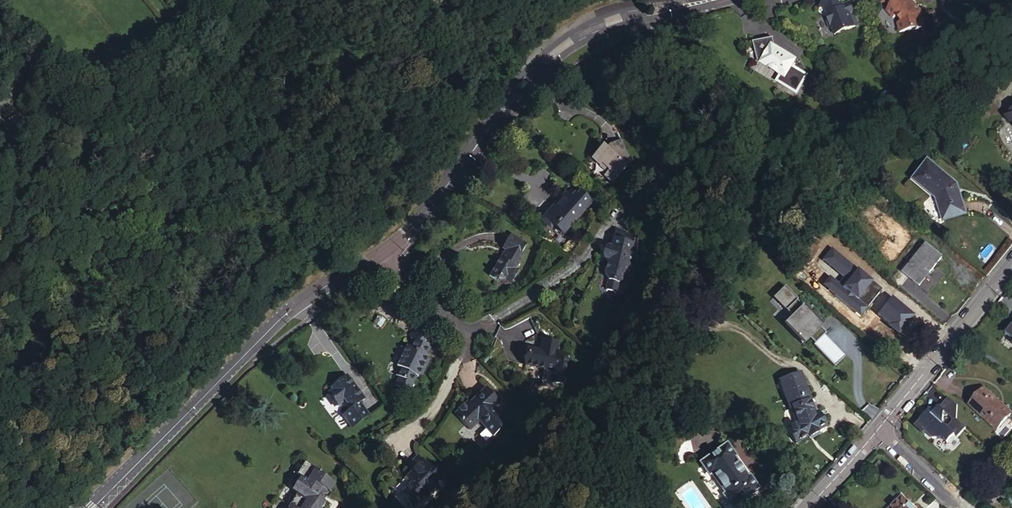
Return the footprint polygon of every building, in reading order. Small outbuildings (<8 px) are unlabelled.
[(814,8),(824,15),(825,14),(834,32),(855,23),(850,11),(853,10),(850,2),(843,5),(842,1),(841,0),(820,0),(814,8)] [(893,3),(889,9),(896,16),(898,14),(904,21),(900,21),(901,31),(926,28),(925,12),(915,2),(917,0),(895,0),(893,3)] [(762,61),(777,46),(774,39),(757,43),(762,61)] [(799,59),(777,46),(762,61),(783,74),(780,80),(799,92),(809,75),(795,65),(799,59)] [(958,50),(954,48),(951,50),(950,53),(950,54),(951,56),(954,57),(956,57),(958,53),(958,50)] [(605,149),(602,147),(591,160),(607,173),(605,175),(613,182),(631,162),(622,140),(609,145),(605,149)] [(957,185),(930,162),(916,180),(935,195),(937,198),(938,199),(944,221),(967,213),(957,185)] [(612,184),(613,182),(605,175),(604,177),(612,184)] [(567,192),(564,190),(552,204),(554,206),(567,192)] [(570,195),(567,192),(554,206),(556,208),(545,220),(551,225),(555,221),(563,228),(569,221),(572,224),(589,205),(586,203),(589,199),(581,192),(578,195),(574,191),(570,195)] [(556,208),(554,206),(552,204),(541,216),(545,220),(556,208)] [(501,247),(505,250),(507,251),(504,255),(502,254),(499,259),(497,258),(486,277),(494,282),(496,280),(499,281),(500,279),(509,285),(517,271),(514,269),(520,259),(518,257),(519,254),(526,243),(510,233),(501,247)] [(636,239),(616,233),(611,250),(608,250),(604,252),(602,258),(604,262),(607,263),(603,277),(607,283),(617,286),(623,283),(627,268),(630,269),(634,257),(630,256),(636,239)] [(661,245),(652,246),(653,271),(662,271),(661,245)] [(942,258),(926,245),(903,273),(916,284),(925,272),(928,275),(942,258)] [(919,286),(928,275),(925,272),(916,284),(919,286)] [(815,330),(817,328),(800,312),(798,314),(790,307),(792,305),(793,304),(780,291),(772,300),(785,312),(793,320),(783,331),(800,347),(806,341),(807,339),(817,348),(816,349),(815,349),(814,351),(836,371),(846,360),(822,338),(821,338),(814,332),(815,330)] [(729,302),(735,307),(738,303),(732,298),(729,302)] [(912,313),(893,298),(879,314),(898,330),(912,313)] [(785,312),(772,300),(769,303),(782,315),(785,312)] [(725,307),(730,312),(735,307),(729,302),(725,307)] [(792,305),(790,307),(798,314),(800,312),(792,305)] [(428,345),(436,336),(419,321),(409,333),(413,336),(409,345),(406,343),(394,363),(397,365),(393,372),(396,374),(391,382),(405,390),(414,374),(416,376),(417,373),(426,358),(427,355),(426,354),(430,346),(428,345)] [(821,338),(822,338),(823,337),(815,330),(814,332),(821,338)] [(807,339),(806,341),(815,349),(816,349),(817,348),(807,339)] [(527,348),(525,366),(555,371),(560,343),(546,341),(545,346),(541,345),(540,350),(527,348)] [(426,358),(417,373),(420,374),(428,359),(426,358)] [(353,385),(342,370),(327,381),(329,384),(324,388),(333,400),(340,395),(347,404),(339,411),(348,424),(367,411),(356,397),(358,395),(352,386),(353,385)] [(815,417),(798,374),(777,382),(789,411),(791,410),(798,427),(786,435),(795,449),(809,441),(810,442),(819,437),(818,435),(827,429),(819,414),(815,417)] [(332,402),(333,400),(324,388),(322,389),(332,402)] [(485,388),(475,397),(469,403),(467,401),(463,405),(462,404),(456,409),(457,410),(453,414),(468,429),(478,420),(492,435),(506,421),(497,412),(495,414),(490,409),(492,406),(496,402),(496,399),(485,388)] [(1011,414),(983,389),(969,405),(997,430),(1011,414)] [(955,404),(949,399),(933,416),(930,413),(917,426),(924,432),(926,431),(933,438),(943,438),(948,442),(955,434),(956,435),(964,427),(955,419),(955,404)] [(821,439),(819,437),(810,442),(812,445),(821,439)] [(734,456),(726,445),(701,464),(709,475),(711,474),(726,492),(723,494),(733,507),(757,488),(748,476),(747,477),(733,458),(734,456)] [(441,477),(417,453),(406,464),(411,470),(406,475),(411,481),(401,492),(407,498),(406,500),(412,506),(424,494),(426,496),(437,485),(435,483),(441,477)] [(321,504),(318,502),(329,485),(326,483),(328,480),(300,463),(288,484),(291,486),(287,492),(292,495),(290,497),(285,505),(283,507),(318,507),(321,504)] [(283,504),(285,505),(290,497),(288,496),(285,496),(282,501),(283,504)] [(889,507),(909,507),(898,498),(889,507)]
